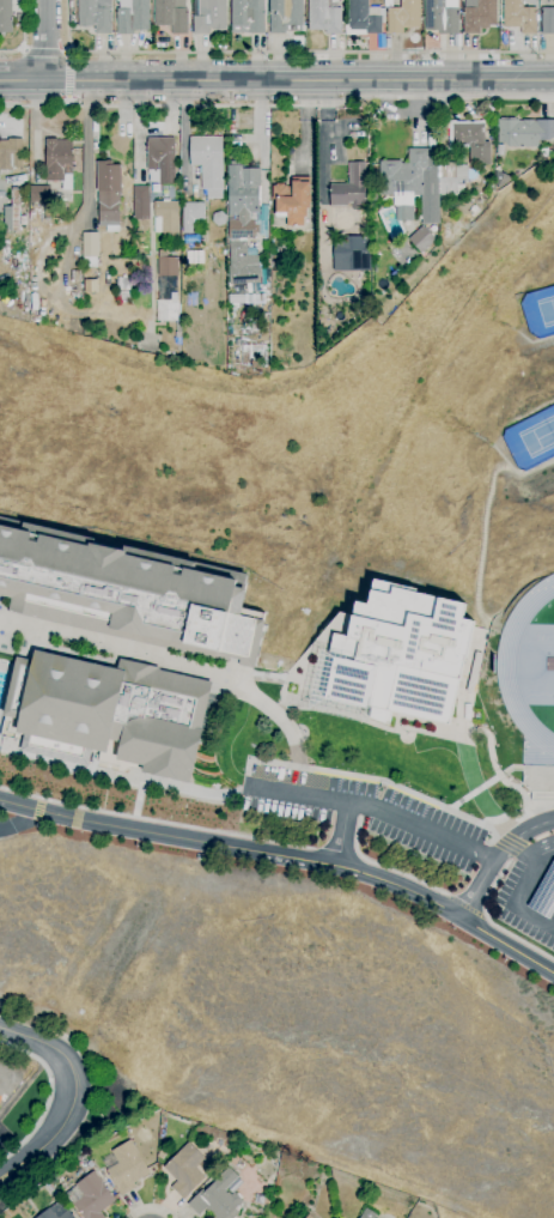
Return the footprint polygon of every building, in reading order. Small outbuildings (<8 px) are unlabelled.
[(12,32),(0,32),(0,0),(12,0),(12,32)] [(79,26),(78,0),(98,0),(98,8),(111,8),(111,35),(96,35),(96,26),(91,26),(91,28),(79,28),(79,26)] [(120,8),(120,0),(150,0),(150,31),(133,31),(133,35),(117,35),(117,8),(120,8)] [(154,26),(154,0),(185,0),(185,8),(188,8),(188,12),(187,12),(187,14),(188,14),(188,35),(172,35),(171,26),(154,26)] [(194,35),(194,0),(226,0),(226,28),(223,30),(214,30),(214,29),(209,29),(209,35),(194,35)] [(231,29),(232,0),(264,0),(264,34),(246,34),(246,29),(231,29)] [(270,35),(270,0),(303,0),(303,28),(290,28),(290,26),(286,26),(286,35),(270,35)] [(309,30),(309,0),(339,0),(339,8),(341,8),(341,35),(325,35),(325,30),(309,30)] [(348,29),(348,0),(369,0),(369,7),(379,7),(379,16),(382,16),(382,34),(366,34),(366,30),(351,30),(351,29),(348,29)] [(401,8),(401,0),(420,0),(420,29),(403,29),(403,34),(388,34),(388,8),(401,8)] [(426,30),(425,0),(445,0),(445,8),(458,8),(459,35),(439,35),(439,30),(426,30)] [(464,8),(464,0),(497,0),(497,25),(489,25),(489,29),(480,29),(480,34),(464,34),(463,8),(464,8)] [(504,28),(503,0),(523,0),(523,8),(536,8),(536,35),(520,35),(520,28),(504,28)] [(541,8),(553,8),(553,35),(541,35),(541,8)] [(516,120),(553,120),(553,138),(549,141),(538,141),(538,147),(509,147),(504,144),(498,144),(498,120),(500,120),(500,119),(516,119),(516,120)] [(491,165),(469,165),(469,149),(463,149),(463,151),(451,151),(451,145),(449,145),(449,121),(456,121),(456,122),(469,122),(473,122),(481,122),(481,121),(485,121),(485,143),(491,143),(491,165)] [(207,199),(206,190),(201,190),(201,174),(199,174),(199,168),(201,168),(201,166),(190,166),(190,138),(221,137),(223,189),(223,199),(207,199)] [(148,174),(148,170),(147,170),(147,138),(175,138),(175,184),(159,184),(156,182),(150,182),(150,176),(148,174)] [(12,171),(0,171),(0,141),(7,140),(7,139),(23,139),(23,168),(12,168),(12,171)] [(72,190),(62,190),(62,181),(45,182),(45,139),(56,139),(56,140),(72,140),(72,156),(73,156),(73,163),(72,163),(73,175),(72,175),(72,190)] [(439,196),(439,224),(421,224),(421,195),(413,195),(413,220),(395,222),(395,206),(394,206),(392,195),(379,195),(379,160),(402,160),(402,163),(409,163),(409,149),(438,149),(438,163),(439,196)] [(118,232),(106,232),(106,226),(98,226),(98,193),(97,193),(97,162),(105,162),(105,160),(110,160),(110,162),(112,162),(112,165),(121,165),(121,192),(120,192),(120,204),(118,204),(118,232)] [(351,210),(351,206),(330,206),(329,184),(348,183),(348,163),(365,163),(365,194),(377,194),(377,204),(376,204),(376,205),(373,205),(373,206),(360,206),(360,210),(351,210)] [(438,163),(457,163),(457,165),(468,165),(468,174),(485,174),(485,181),(476,181),(476,186),(470,186),(470,195),(439,196),(438,163)] [(249,222),(238,222),(238,216),(229,216),(229,165),(242,165),(242,169),(260,169),(260,206),(260,216),(250,216),(249,222)] [(499,189),(495,187),(495,170),(512,178),(499,189)] [(275,186),(276,184),(282,184),(284,186),(287,186),(287,189),(292,189),(292,181),(292,177),(310,177),(310,182),(310,195),(311,195),(311,199),(310,199),(310,204),(310,208),(306,208),(306,217),(304,217),(304,226),(286,226),(286,217),(275,217),(275,200),(272,200),(273,186),(275,186)] [(50,204),(42,204),(32,204),(32,186),(50,186),(50,204)] [(134,220),(134,187),(148,187),(148,219),(134,220)] [(4,232),(4,207),(11,207),(11,190),(19,190),(19,231),(13,231),(13,232),(4,232)] [(178,234),(154,234),(153,201),(163,201),(163,200),(169,200),(169,202),(178,202),(178,234)] [(194,234),(183,234),(182,202),(185,202),(185,201),(191,201),(191,204),(205,204),(205,222),(194,222),(194,234)] [(421,254),(408,240),(422,225),(436,240),(421,254)] [(97,266),(84,266),(84,257),(83,257),(83,234),(98,234),(98,257),(97,257),(97,266)] [(184,244),(184,236),(199,236),(199,244),(184,244)] [(367,271),(367,237),(331,237),(332,271),(367,271)] [(230,285),(229,266),(230,266),(229,242),(246,241),(246,256),(257,255),(258,268),(261,268),(262,278),(260,278),(260,284),(230,285)] [(181,332),(176,332),(176,321),(157,321),(157,299),(156,299),(156,280),(158,280),(158,275),(158,257),(158,250),(168,250),(168,257),(178,257),(178,316),(181,316),(181,332)] [(187,265),(187,252),(203,252),(203,263),(187,265)] [(129,290),(116,290),(116,278),(130,278),(129,290)] [(245,304),(245,295),(262,295),(261,283),(269,283),(269,296),(264,296),(264,303),(245,304)] [(13,598),(0,594),(0,525),(23,531),(25,522),(92,539),(91,544),(127,552),(128,545),(249,574),(245,588),(248,589),(243,608),(264,613),(263,622),(264,622),(252,669),(238,666),(239,660),(231,658),(230,663),(10,612),(13,598)] [(388,722),(391,708),(448,722),(464,655),(467,655),(475,619),(463,616),(467,601),(440,595),(439,596),(416,590),(416,588),(375,578),(370,602),(358,600),(349,635),(335,631),(330,654),(335,655),(325,696),(369,707),(369,704),(371,704),(369,717),(388,722)] [(188,784),(142,774),(144,765),(117,759),(121,743),(110,740),(106,755),(17,733),(20,719),(6,715),(19,656),(35,660),(37,649),(118,669),(121,658),(162,667),(162,669),(213,681),(188,784)] [(528,907),(553,858),(553,910),(549,919),(528,907)] [(121,1198),(105,1171),(118,1164),(110,1151),(130,1140),(150,1175),(134,1183),(136,1188),(121,1198)] [(183,1200),(170,1187),(176,1182),(163,1168),(188,1143),(205,1159),(195,1169),(205,1178),(183,1200)] [(162,1161),(156,1156),(162,1149),(168,1152),(162,1161)] [(239,1171),(235,1167),(239,1162),(244,1167),(239,1171)] [(239,1213),(235,1217),(213,1217),(205,1210),(199,1216),(187,1205),(202,1189),(205,1192),(229,1168),(238,1177),(225,1189),(226,1192),(227,1190),(230,1193),(229,1193),(231,1195),(233,1193),(243,1201),(236,1208),(239,1213)] [(55,1187),(49,1178),(57,1171),(55,1187)] [(101,1212),(105,1217),(83,1217),(73,1205),(84,1196),(74,1184),(93,1171),(116,1201),(101,1212)] [(263,1205),(254,1202),(255,1194),(264,1195),(263,1205)] [(68,1211),(74,1217),(36,1217),(60,1200),(68,1211)] [(28,1213),(22,1207),(26,1202),(32,1208),(28,1213)] [(377,1216),(375,1217),(360,1217),(366,1208),(377,1216)]
